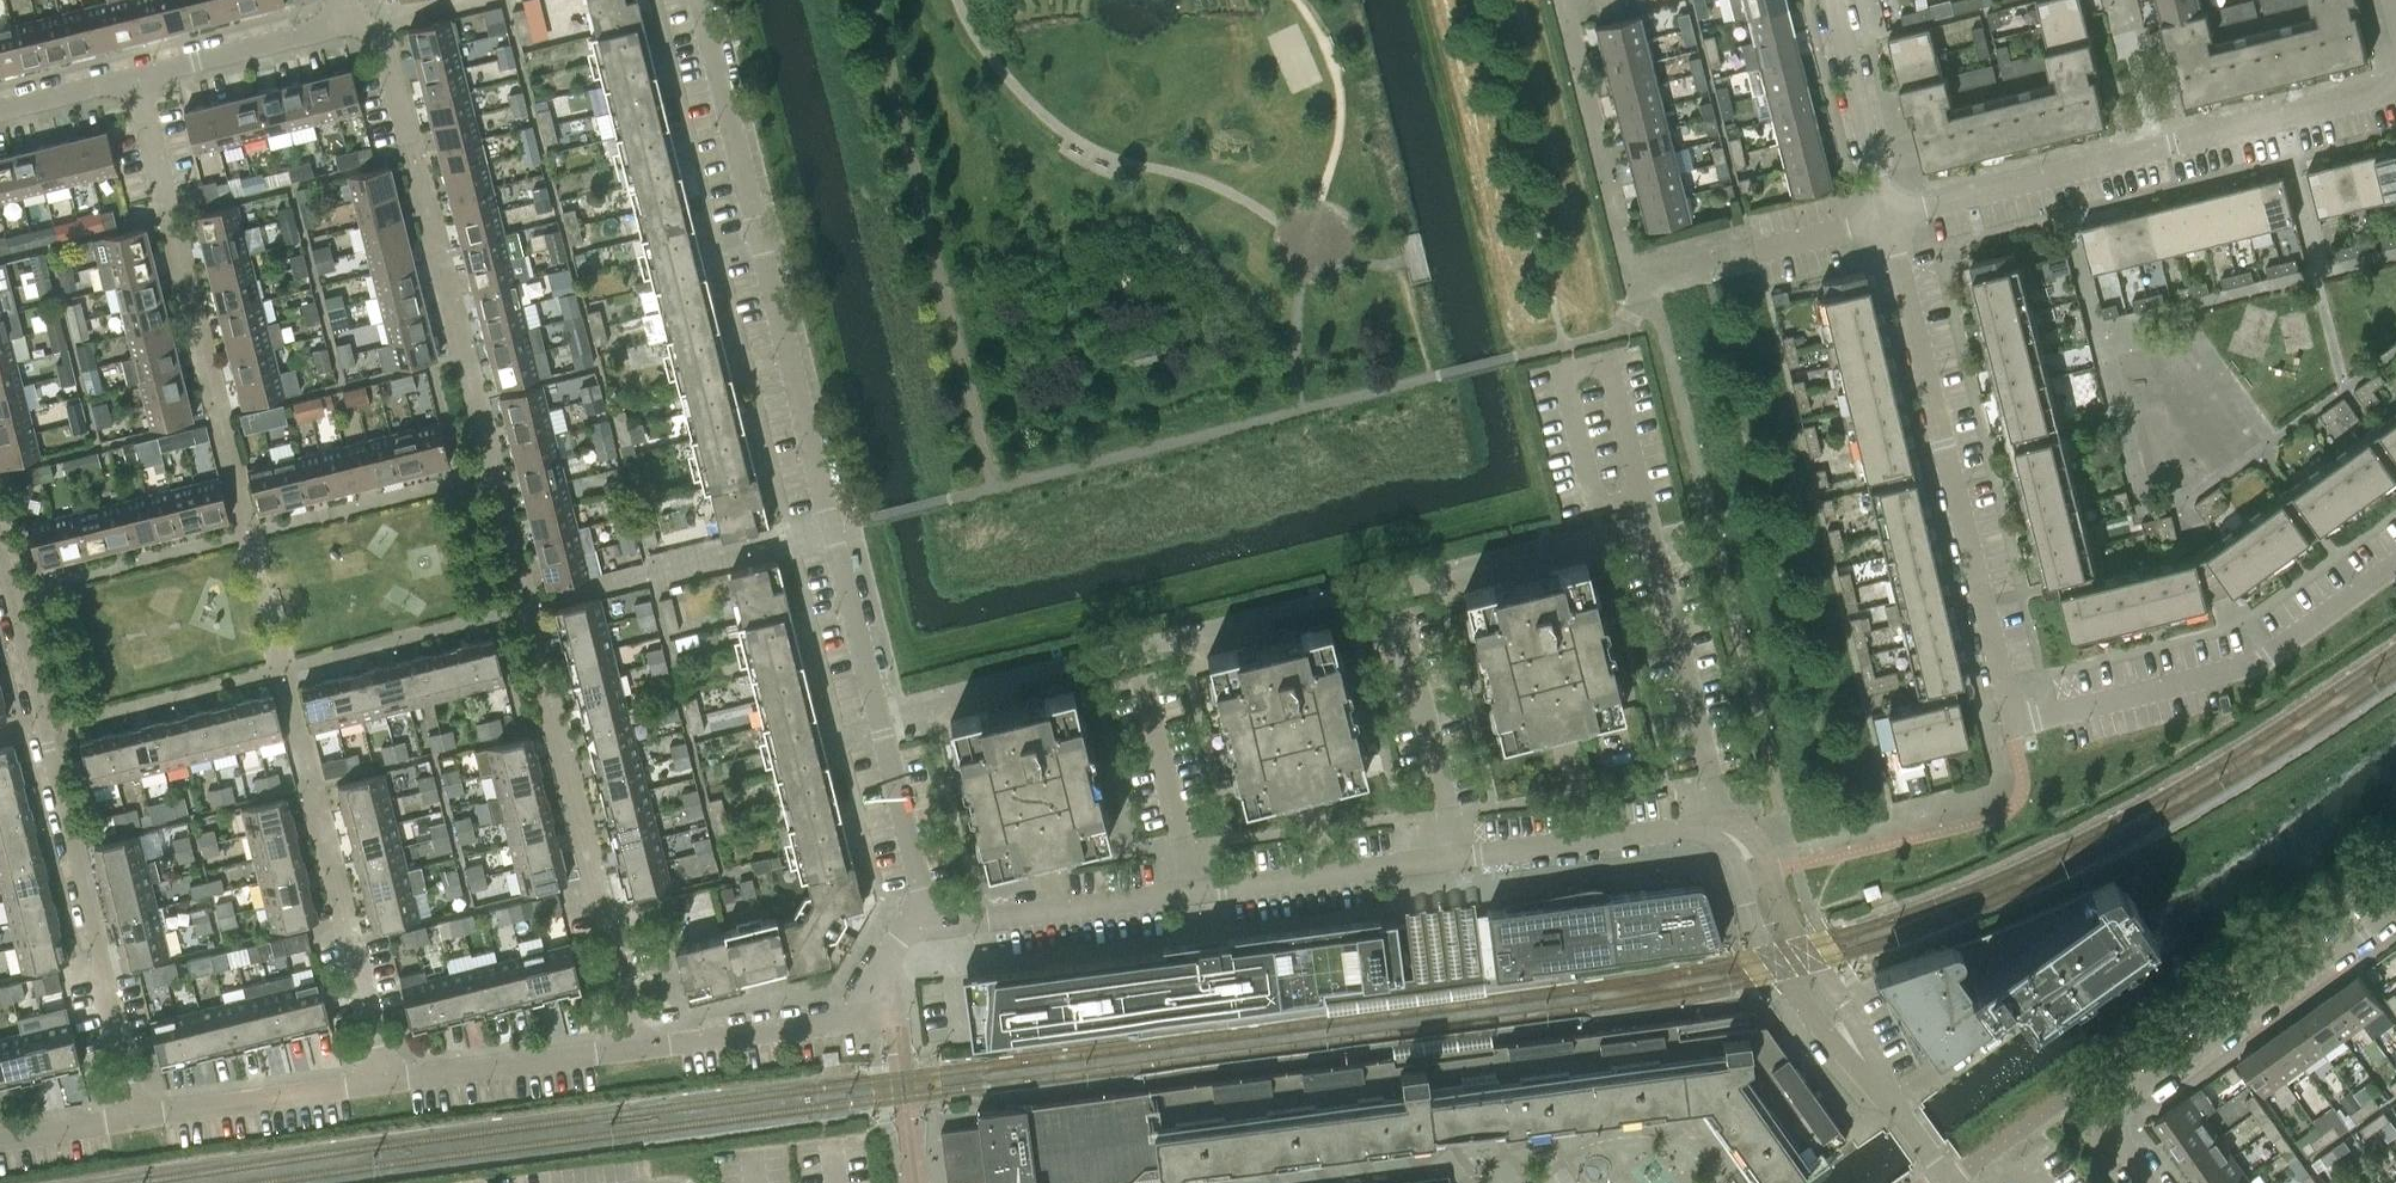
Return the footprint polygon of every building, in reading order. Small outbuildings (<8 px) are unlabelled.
[(107,2),(117,44),(141,38),(132,0),(113,0),(107,2)] [(158,0),(132,0),(141,38),(165,32),(158,0)] [(183,0),(158,0),(165,32),(189,26),(183,0)] [(208,0),(183,0),(189,26),(212,20),(208,0)] [(233,0),(208,0),(212,20),(236,14),(233,0)] [(236,14),(260,8),(258,0),(233,0),(236,14)] [(636,25),(643,23),(638,0),(588,0),(596,32),(590,34),(609,111),(662,98),(652,58),(645,60),(644,54),(630,58),(629,53),(642,49),(636,25)] [(1693,3),(1697,18),(1708,15),(1705,0),(1704,0),(1693,3)] [(1734,18),(1745,16),(1746,16),(1787,6),(1786,0),(1729,0),(1734,18)] [(1954,13),(1969,9),(1967,0),(1959,0),(1951,2),(1954,13)] [(1969,9),(1984,6),(1983,0),(1967,0),(1969,9)] [(2044,26),(2085,16),(2081,0),(2037,0),(2044,26)] [(2086,8),(2103,5),(2102,0),(2084,0),(2086,8)] [(2163,23),(2208,12),(2208,10),(2204,11),(2201,0),(2157,0),(2163,23)] [(2209,37),(2214,35),(2212,26),(2258,15),(2254,0),(2249,0),(2208,10),(2208,12),(2163,23),(2169,47),(2177,45),(2180,56),(2175,57),(2187,103),(2278,80),(2266,34),(2212,48),(2209,37)] [(2266,34),(2278,80),(2369,58),(2357,12),(2353,13),(2350,1),(2356,0),(2262,0),(2265,13),(2310,1),(2313,11),(2317,10),(2320,21),(2266,34)] [(117,44),(107,2),(83,7),(93,49),(117,44)] [(501,6),(483,11),(486,24),(490,23),(504,20),(501,6)] [(1787,6),(1746,16),(1752,41),(1794,31),(1787,6)] [(83,7),(60,13),(70,55),(93,49),(83,7)] [(1932,7),(1916,11),(1919,22),(1934,18),(1932,7)] [(512,11),(520,44),(532,41),(524,8),(512,11)] [(1987,12),(1991,28),(2002,25),(1999,9),(1987,12)] [(1904,26),(1919,22),(1916,11),(1901,14),(1904,26)] [(1677,14),(1680,30),(1692,27),(1688,12),(1677,14)] [(60,13),(36,19),(46,61),(70,55),(60,13)] [(1594,26),(1600,50),(1646,38),(1640,15),(1594,26)] [(2085,16),(2044,26),(2049,50),(2045,51),(2046,52),(2092,41),(2085,16)] [(36,19),(12,25),(22,67),(46,61),(36,19)] [(450,19),(408,29),(414,54),(456,44),(450,19)] [(504,20),(490,23),(493,35),(507,31),(504,20)] [(0,28),(0,73),(22,67),(12,25),(0,28)] [(1972,28),(1975,43),(1987,40),(1983,25),(1972,28)] [(1692,27),(1680,30),(1684,45),(1696,42),(1692,27)] [(1930,27),(1889,37),(1895,63),(1937,53),(1930,27)] [(1794,31),(1752,41),(1758,66),(1800,56),(1794,31)] [(1713,35),(1702,38),(1706,53),(1717,50),(1713,35)] [(1646,38),(1600,50),(1605,72),(1651,61),(1646,38)] [(1987,40),(1975,43),(1979,58),(1991,56),(1987,40)] [(2059,86),(2005,99),(2017,145),(2108,123),(2096,77),(2092,78),(2089,67),(2097,65),(2092,41),(2046,52),(2045,51),(2011,59),(2000,62),(2004,78),(2049,66),(2052,76),(2056,75),(2059,86)] [(456,44),(414,54),(420,78),(462,67),(456,44)] [(510,44),(496,47),(499,58),(513,55),(510,44)] [(2007,44),(1996,47),(2000,62),(2011,59),(2007,44)] [(1717,50),(1706,53),(1709,68),(1721,65),(1717,50)] [(1937,53),(1895,63),(1901,88),(1947,77),(1947,75),(1943,76),(1937,53)] [(513,55),(499,58),(501,69),(516,66),(513,55)] [(1699,56),(1688,59),(1692,74),(1703,71),(1699,56)] [(1800,56),(1758,66),(1746,69),(1753,95),(1764,92),(1806,82),(1800,56)] [(1651,61),(1605,72),(1611,94),(1657,83),(1651,61)] [(1951,113),(1948,102),(1953,100),(1951,91),(1997,80),(1993,64),(1947,75),(1947,77),(1901,88),(1907,112),(1916,110),(1918,121),(1914,122),(1926,168),(2017,145),(2005,99),(1951,113)] [(462,67),(420,78),(426,101),(468,91),(462,67)] [(351,69),(327,75),(337,117),(362,111),(351,69)] [(1703,71),(1692,74),(1695,89),(1707,86),(1703,71)] [(327,75),(303,81),(313,123),(337,117),(327,75)] [(303,81),(279,87),(290,129),(313,123),(303,81)] [(1806,82),(1764,92),(1771,118),(1813,107),(1806,82)] [(1657,83),(1611,94),(1616,117),(1662,105),(1657,83)] [(1726,86),(1714,88),(1718,104),(1730,101),(1726,86)] [(279,87),(256,93),(266,135),(290,129),(279,87)] [(468,91),(426,101),(432,125),(474,115),(468,91)] [(522,91),(508,94),(511,105),(525,102),(522,91)] [(266,135),(256,93),(232,99),(242,141),(266,135)] [(662,98),(609,111),(634,211),(687,198),(677,158),(670,160),(669,154),(655,158),(654,153),(667,149),(665,138),(672,137),(662,98)] [(232,99),(208,105),(219,147),(242,141),(232,99)] [(1710,101),(1699,104),(1703,118),(1714,116),(1710,101)] [(1730,101),(1718,104),(1722,119),(1733,116),(1730,101)] [(525,102),(511,105),(513,116),(527,113),(525,102)] [(208,105),(184,111),(194,153),(219,147),(208,105)] [(1662,105),(1616,117),(1622,139),(1668,127),(1662,105)] [(1813,107),(1771,118),(1777,143),(1819,132),(1813,107)] [(549,108),(537,111),(541,128),(553,125),(549,108)] [(480,138),(474,115),(432,125),(438,149),(480,138)] [(1714,116),(1703,118),(1706,134),(1718,131),(1714,116)] [(536,149),(534,138),(531,125),(516,129),(522,152),(536,149)] [(553,125),(541,128),(545,144),(557,141),(553,125)] [(1668,127),(1622,139),(1627,161),(1673,149),(1668,127)] [(106,130),(82,136),(92,178),(117,172),(106,130)] [(1819,132),(1777,143),(1783,168),(1825,157),(1819,132)] [(92,178),(82,136),(58,142),(68,184),(92,178)] [(1738,136),(1727,139),(1731,154),(1742,151),(1738,136)] [(486,162),(480,138),(438,149),(444,172),(486,162)] [(58,142),(34,148),(45,190),(68,184),(58,142)] [(1721,145),(1710,148),(1714,163),(1725,160),(1721,145)] [(34,148),(11,154),(21,196),(45,190),(34,148)] [(2375,153),(2387,199),(2395,197),(2395,148),(2375,153)] [(357,149),(346,152),(349,166),(360,163),(357,149)] [(536,149),(522,152),(525,164),(539,160),(536,149)] [(1673,149),(1627,161),(1633,183),(1679,172),(1673,149)] [(1742,151),(1731,154),(1735,169),(1746,166),(1742,151)] [(349,166),(346,152),(335,155),(338,169),(349,166)] [(2375,153),(2353,158),(2365,204),(2387,199),(2375,153)] [(0,157),(0,201),(21,196),(11,154),(0,157)] [(1825,157),(1783,168),(1790,194),(1832,184),(1825,157)] [(2353,158),(2331,164),(2342,210),(2365,204),(2353,158)] [(1725,160),(1714,163),(1717,178),(1729,175),(1725,160)] [(309,161),(299,164),(302,178),(313,175),(309,161)] [(486,162),(444,172),(450,196),(492,186),(486,162)] [(302,178),(299,164),(287,167),(291,181),(302,178)] [(2331,164),(2307,170),(2319,216),(2342,210),(2331,164)] [(396,191),(389,166),(348,176),(354,201),(396,191)] [(1679,172),(1633,183),(1639,206),(1684,194),(1679,172)] [(262,173),(251,176),(255,190),(266,187),(262,173)] [(240,178),(244,192),(255,190),(251,176),(240,178)] [(1748,176),(1737,179),(1741,194),(1752,192),(1748,176)] [(2284,176),(2261,182),(2272,228),(2296,222),(2284,176)] [(215,180),(202,184),(206,202),(220,199),(216,184),(215,180)] [(228,181),(216,184),(220,199),(231,196),(228,181)] [(2261,182),(2238,187),(2250,233),(2272,228),(2261,182)] [(1731,183),(1719,185),(1723,201),(1734,198),(1731,183)] [(492,186),(450,196),(456,220),(498,210),(492,186)] [(546,186),(532,190),(534,201),(549,197),(546,186)] [(2238,187),(2216,193),(2228,239),(2250,233),(2238,187)] [(402,214),(396,191),(354,201),(360,225),(402,214)] [(2216,193),(2194,198),(2205,244),(2228,239),(2216,193)] [(1684,194),(1639,206),(1644,229),(1690,218),(1684,194)] [(549,197),(534,201),(537,212),(551,208),(549,197)] [(687,198),(634,211),(659,312),(712,298),(702,259),(695,261),(694,255),(680,259),(679,254),(693,250),(690,239),(697,237),(687,198)] [(2194,198),(2172,204),(2183,250),(2205,244),(2194,198)] [(314,199),(300,203),(303,214),(317,210),(314,199)] [(243,229),(237,204),(195,214),(201,239),(243,229)] [(2172,204),(2149,209),(2161,255),(2183,250),(2172,204)] [(291,205),(277,209),(280,219),(294,216),(291,205)] [(574,208),(562,211),(566,228),(578,225),(574,208)] [(2149,209),(2127,215),(2138,261),(2161,255),(2149,209)] [(101,213),(104,227),(115,224),(112,210),(101,213)] [(317,210),(303,214),(305,225),(320,221),(317,210)] [(498,210),(456,220),(462,244),(504,234),(498,210)] [(402,214),(360,225),(366,248),(407,238),(402,214)] [(2127,215),(2105,220),(2116,266),(2138,261),(2127,215)] [(88,216),(77,219),(81,233),(92,230),(88,216)] [(294,216),(280,219),(282,231),(296,227),(294,216)] [(66,222),(69,236),(81,233),(77,219),(66,222)] [(2105,220),(2081,226),(2093,272),(2116,266),(2105,220)] [(53,225),(41,228),(30,231),(33,245),(57,239),(53,225)] [(584,249),(578,225),(566,228),(572,252),(584,249)] [(145,227),(103,237),(109,262),(151,252),(145,227)] [(249,252),(243,229),(201,239),(207,263),(249,252)] [(563,244),(559,230),(544,234),(547,248),(563,244)] [(33,245),(30,231),(6,237),(10,251),(33,245)] [(504,234),(462,244),(468,268),(509,257),(504,234)] [(2383,249),(2395,246),(2395,235),(2395,234),(2381,238),(2383,249)] [(407,238),(366,248),(371,272),(413,262),(407,238)] [(2366,241),(2351,245),(2354,256),(2369,253),(2366,241)] [(567,258),(563,244),(547,248),(551,262),(567,258)] [(2354,256),(2351,245),(2336,249),(2339,260),(2354,256)] [(326,247),(312,250),(315,261),(329,258),(326,247)] [(583,251),(572,253),(579,278),(590,275),(583,251)] [(151,252),(109,262),(98,265),(104,289),(115,286),(157,275),(151,252)] [(255,276),(249,252),(207,263),(213,287),(255,276)] [(303,252),(289,256),(291,267),(305,263),(303,252)] [(2060,435),(2057,423),(2061,423),(2021,264),(2013,266),(2010,256),(2015,254),(2015,252),(1972,263),(2051,582),(2060,579),(2063,593),(2074,637),(2165,614),(2153,568),(2099,582),(2096,570),(2097,570),(2063,434),(2060,435)] [(2068,256),(2056,259),(2060,273),(2072,270),(2068,256)] [(509,257),(468,268),(473,291),(515,281),(509,257)] [(329,258),(315,261),(317,272),(331,269),(329,258)] [(2296,259),(2281,263),(2284,274),(2299,270),(2296,259)] [(70,260),(56,264),(58,275),(73,271),(70,260)] [(0,263),(0,289),(10,287),(4,262),(0,263)] [(413,262),(371,272),(377,296),(419,285),(413,262)] [(305,263),(291,267),(294,278),(308,274),(305,263)] [(2266,266),(2269,278),(2284,274),(2281,263),(2266,266)] [(32,270),(35,280),(49,277),(47,266),(32,270)] [(554,272),(557,284),(560,295),(575,291),(569,268),(554,272)] [(2251,270),(2236,274),(2239,285),(2254,281),(2251,270)] [(77,288),(73,271),(58,275),(63,292),(77,288)] [(1961,680),(1910,465),(1864,272),(1821,281),(1822,284),(1823,284),(1826,294),(1821,295),(1864,476),(1867,475),(1870,487),(1867,487),(1918,702),(1886,710),(1888,715),(1895,746),(1897,756),(1966,739),(1953,682),(1961,680)] [(2221,277),(2224,289),(2239,285),(2236,274),(2221,277)] [(157,275),(115,286),(121,309),(163,299),(157,275)] [(255,276),(213,287),(219,310),(260,300),(255,276)] [(49,277),(35,280),(38,292),(52,288),(49,277)] [(521,305),(515,281),(473,291),(479,315),(521,305)] [(2207,281),(2192,285),(2195,296),(2210,292),(2207,281)] [(419,285),(377,296),(383,319),(425,309),(419,285)] [(2177,288),(2180,300),(2195,296),(2192,285),(2177,288)] [(0,289),(0,314),(16,310),(10,287),(0,289)] [(1786,290),(1770,293),(1773,305),(1788,301),(1786,290)] [(575,291),(560,295),(558,295),(562,310),(578,305),(575,291)] [(2162,292),(2147,296),(2150,307),(2165,303),(2162,292)] [(338,294),(324,297),(326,308),(341,305),(338,294)] [(2132,300),(2135,311),(2150,307),(2147,296),(2132,300)] [(706,359),(704,355),(718,351),(715,340),(722,338),(712,298),(659,312),(684,412),(737,399),(727,360),(720,362),(719,356),(706,359)] [(163,299),(121,309),(127,333),(169,323),(163,299)] [(260,300),(219,310),(224,334),(266,323),(260,300)] [(315,300),(301,303),(303,314),(317,310),(315,300)] [(84,319),(82,308),(80,301),(66,304),(70,322),(84,319)] [(2117,303),(2101,307),(2104,319),(2120,315),(2117,303)] [(341,305),(326,308),(329,319),(343,316),(341,305)] [(527,328),(521,305),(479,315),(485,339),(527,328)] [(2081,306),(2069,309),(2073,323),(2084,321),(2081,306)] [(425,309),(383,319),(389,343),(431,333),(425,309)] [(599,309),(587,312),(591,329),(603,326),(599,309)] [(0,314),(0,340),(10,337),(22,334),(16,310),(0,314)] [(317,310),(303,314),(306,325),(320,322),(317,310)] [(44,317),(47,328),(61,324),(58,313),(44,317)] [(587,338),(584,326),(581,315),(563,319),(568,343),(587,338)] [(89,337),(84,319),(70,322),(75,340),(89,337)] [(278,320),(266,323),(224,334),(230,358),(272,347),(284,344),(278,320)] [(2084,321),(2073,323),(2077,339),(2088,336),(2084,321)] [(175,346),(169,323),(127,333),(133,357),(175,346)] [(61,324),(47,328),(50,339),(64,335),(61,324)] [(539,325),(527,328),(485,339),(491,362),(533,352),(544,349),(539,325)] [(603,326),(591,329),(595,345),(607,342),(603,326)] [(437,357),(431,333),(389,343),(395,368),(437,357)] [(1792,334),(1781,337),(1784,352),(1796,350),(1792,334)] [(10,337),(0,340),(0,364),(16,360),(10,337)] [(587,338),(568,343),(571,355),(590,350),(587,338)] [(350,341),(335,345),(338,356),(352,353),(350,341)] [(181,370),(175,346),(133,357),(121,360),(127,383),(139,380),(181,370)] [(96,366),(93,355),(91,347),(77,350),(82,369),(96,366)] [(278,371),(272,347),(230,358),(236,381),(278,371)] [(327,347),(313,350),(315,361),(329,358),(327,347)] [(1796,350),(1784,352),(1788,367),(1799,365),(1796,350)] [(539,377),(533,352),(491,362),(497,387),(539,377)] [(352,353),(338,356),(341,367),(355,363),(352,353)] [(329,358),(315,361),(318,372),(332,369),(329,358)] [(16,360),(0,364),(0,390),(22,384),(16,360)] [(56,364),(59,375),(73,371),(70,361),(56,364)] [(99,377),(96,366),(82,369),(88,393),(102,390),(99,377)] [(187,393),(181,370),(139,380),(145,404),(187,393)] [(73,371),(59,375),(62,386),(76,383),(73,371)] [(278,371),(236,381),(242,406),(284,395),(278,371)] [(2379,372),(2367,381),(2373,390),(2386,381),(2379,372)] [(412,374),(401,376),(404,390),(416,388),(412,374)] [(401,376),(390,379),(394,393),(404,390),(401,376)] [(1803,379),(1791,382),(1795,397),(1806,394),(1803,379)] [(2354,390),(2361,399),(2373,390),(2367,381),(2354,390)] [(22,384),(0,390),(0,415),(28,408),(22,384)] [(580,388),(583,400),(601,396),(598,384),(580,388)] [(365,385),(354,388),(357,402),(368,399),(365,385)] [(541,385),(499,395),(506,420),(547,409),(541,385)] [(354,388),(343,391),(346,405),(357,402),(354,388)] [(2373,390),(2361,399),(2367,409),(2380,399),(2373,390)] [(187,393),(145,404),(151,429),(193,418),(187,393)] [(1806,394),(1795,397),(1799,412),(1810,409),(1806,394)] [(601,396),(583,400),(586,412),(604,408),(601,396)] [(317,397),(306,400),(310,414),(321,411),(317,397)] [(2344,397),(2331,406),(2338,416),(2351,406),(2344,397)] [(748,475),(744,456),(730,460),(729,455),(743,451),(740,440),(747,438),(737,399),(684,412),(703,489),(709,487),(721,537),(757,528),(751,503),(762,501),(755,473),(748,475)] [(85,419),(82,408),(80,400),(66,404),(68,412),(71,422),(85,419)] [(306,400),(295,402),(299,417),(310,414),(306,400)] [(105,402),(91,406),(94,417),(108,413),(105,402)] [(2331,406),(2319,415),(2326,424),(2338,416),(2331,406)] [(2351,406),(2338,416),(2345,425),(2358,415),(2351,406)] [(0,415),(0,440),(34,432),(28,408),(0,415)] [(270,409),(259,411),(263,426),(274,423),(270,409)] [(547,409),(506,420),(511,443),(553,433),(547,409)] [(624,410),(612,413),(616,429),(628,426),(624,410)] [(263,426),(259,411),(248,414),(252,428),(263,426)] [(108,413),(94,417),(97,428),(111,424),(108,413)] [(85,419),(71,422),(73,433),(88,430),(85,419)] [(2372,436),(2334,463),(2361,502),(2395,477),(2395,419),(2372,436)] [(439,421),(414,428),(424,470),(449,463),(439,421)] [(1813,424),(1802,426),(1806,441),(1817,439),(1813,424)] [(628,426),(616,429),(620,446),(632,443),(628,426)] [(192,428),(180,431),(184,445),(195,442),(192,428)] [(424,470),(414,428),(390,434),(401,475),(424,470)] [(180,431),(170,434),(173,448),(184,445),(180,431)] [(0,440),(0,466),(40,456),(34,432),(0,440)] [(553,433),(511,443),(517,467),(559,457),(553,433)] [(607,433),(593,436),(596,448),(610,444),(607,433)] [(401,475),(390,434),(367,439),(377,481),(401,475)] [(367,439),(343,445),(353,487),(377,481),(367,439)] [(1817,439),(1806,441),(1809,456),(1821,454),(1817,439)] [(144,440),(133,443),(137,457),(148,454),(144,440)] [(133,443),(123,445),(126,460),(137,457),(133,443)] [(610,444),(596,448),(599,458),(613,455),(610,444)] [(343,445),(319,451),(330,493),(353,487),(343,445)] [(319,451),(296,457),(306,499),(330,493),(319,451)] [(97,452),(86,455),(90,469),(101,466),(97,452)] [(86,455),(75,457),(79,471),(90,469),(86,455)] [(306,499),(296,457),(272,463),(282,505),(306,499)] [(565,480),(559,457),(517,467),(523,491),(565,480)] [(272,463),(247,469),(258,511),(282,505),(272,463)] [(2334,463),(2286,497),(2247,525),(2275,563),(2313,536),(2310,532),(2320,525),(2323,529),(2361,502),(2334,463)] [(50,464),(39,466),(42,481),(53,478),(50,464)] [(39,466),(28,469),(31,483),(42,481),(39,466)] [(1824,468),(1813,471),(1816,486),(1828,483),(1824,468)] [(218,476),(194,483),(204,524),(229,518),(218,476)] [(565,480),(523,491),(529,515),(571,504),(565,480)] [(619,480),(605,484),(608,495),(622,491),(619,480)] [(204,524),(194,483),(170,489),(180,530),(204,524)] [(2219,486),(2207,495),(2214,504),(2226,495),(2219,486)] [(170,489),(146,494),(157,536),(180,530),(170,489)] [(2127,490),(2115,493),(2119,508),(2131,506),(2127,490)] [(622,491),(608,495),(610,506),(625,502),(622,491)] [(157,536),(146,494),(123,500),(133,542),(157,536)] [(2194,504),(2201,513),(2214,504),(2207,495),(2194,504)] [(1831,497),(1820,500),(1823,515),(1835,513),(1831,497)] [(133,542),(123,500),(99,506),(109,548),(133,542)] [(571,504),(529,515),(535,538),(577,528),(571,504)] [(2214,504),(2201,513),(2208,523),(2220,513),(2214,504)] [(109,548),(99,506),(75,512),(86,554),(109,548)] [(649,510),(637,513),(645,546),(657,543),(649,510)] [(75,512),(52,518),(62,560),(86,554),(75,512)] [(2172,514),(2157,518),(2159,530),(2175,526),(2172,514)] [(62,560),(52,518),(27,524),(37,566),(62,560)] [(2142,522),(2145,533),(2159,530),(2157,518),(2142,522)] [(588,525),(577,528),(535,538),(541,562),(594,548),(588,525)] [(2247,525),(2209,552),(2210,553),(2199,558),(2199,557),(2153,568),(2165,614),(2211,603),(2209,598),(2234,587),(2236,591),(2275,563),(2247,525)] [(2175,526),(2159,530),(2162,540),(2177,537),(2175,526)] [(631,527),(617,531),(619,542),(634,539),(631,527)] [(1838,527),(1827,529),(1830,545),(1842,542),(1838,527)] [(634,539),(619,542),(622,553),(636,550),(634,539)] [(1842,542),(1830,545),(1834,560),(1845,557),(1842,542)] [(594,548),(541,562),(547,586),(600,573),(594,548)] [(1608,654),(1612,650),(1610,643),(1605,641),(1602,630),(1606,626),(1604,619),(1599,617),(1586,562),(1537,574),(1538,578),(1513,584),(1512,580),(1463,592),(1477,648),(1482,647),(1491,683),(1486,684),(1500,740),(1549,728),(1547,723),(1559,720),(1560,725),(1622,709),(1608,654)] [(789,638),(783,614),(790,612),(783,585),(772,588),(766,563),(730,572),(742,622),(737,623),(739,633),(756,699),(808,686),(799,647),(792,648),(790,643),(777,646),(776,642),(789,638)] [(1849,571),(1837,574),(1841,589),(1852,587),(1849,571)] [(1852,587),(1841,589),(1845,604),(1856,602),(1852,587)] [(659,600),(667,633),(679,630),(671,597),(659,600)] [(599,598),(554,609),(559,629),(558,629),(559,634),(558,634),(559,635),(605,623),(599,598)] [(650,600),(634,604),(637,615),(653,611),(650,600)] [(653,611),(637,615),(640,627),(656,623),(653,611)] [(1859,616),(1848,619),(1852,634),(1863,631),(1859,616)] [(605,623),(559,635),(559,636),(561,640),(562,640),(566,658),(611,647),(605,623)] [(737,623),(726,626),(728,636),(739,633),(737,623)] [(1301,637),(1275,644),(1256,648),(1255,644),(1207,656),(1220,712),(1225,711),(1234,747),(1229,748),(1243,804),(1292,791),(1291,787),(1302,784),(1303,789),(1366,773),(1352,718),(1347,719),(1338,682),(1343,681),(1329,626),(1300,633),(1301,637)] [(1863,631),(1852,634),(1855,649),(1867,646),(1863,631)] [(665,658),(662,647),(661,647),(658,635),(637,640),(640,653),(646,651),(648,663),(665,658)] [(469,642),(468,643),(480,689),(504,683),(493,638),(474,643),(474,642),(469,643),(469,642)] [(463,646),(445,650),(456,695),(480,689),(468,643),(467,643),(462,645),(463,646)] [(611,647),(566,658),(571,676),(570,676),(571,681),(570,681),(570,682),(617,671),(611,647)] [(422,654),(421,654),(432,701),(456,695),(445,650),(427,655),(426,654),(422,655),(422,654)] [(432,701),(421,654),(420,655),(415,656),(415,658),(397,662),(408,707),(432,701)] [(665,658),(648,663),(651,674),(668,670),(665,658)] [(1874,676),(1870,661),(1859,663),(1866,694),(1899,686),(1895,670),(1874,676)] [(408,707),(397,662),(379,667),(379,665),(374,667),(374,666),(373,666),(385,713),(408,707)] [(368,670),(350,674),(361,719),(385,713),(373,666),(372,667),(368,668),(368,670)] [(623,694),(617,671),(570,682),(571,683),(572,688),(574,687),(578,705),(623,694)] [(327,678),(326,678),(338,725),(361,719),(350,674),(332,679),(332,677),(327,678)] [(338,725),(326,678),(325,678),(325,679),(320,680),(321,681),(302,686),(313,731),(338,725)] [(802,747),(801,742),(814,739),(811,727),(819,726),(812,702),(808,686),(756,699),(781,800),(834,787),(824,747),(817,749),(815,743),(802,747)] [(1090,783),(1081,746),(1086,745),(1072,690),(1043,697),(1044,701),(999,712),(998,708),(950,720),(964,776),(968,775),(977,811),(973,812),(986,868),(1035,855),(1034,851),(1045,848),(1046,853),(1109,837),(1095,782),(1090,783)] [(248,698),(247,698),(258,744),(283,738),(272,694),(253,698),(253,697),(248,698)] [(629,718),(623,694),(578,705),(583,723),(581,724),(582,728),(582,729),(629,718)] [(674,694),(657,698),(660,710),(677,706),(674,694)] [(696,697),(684,700),(688,716),(700,713),(696,697)] [(242,701),(224,706),(235,750),(258,744),(247,698),(246,698),(246,699),(241,700),(242,701)] [(235,750),(224,706),(206,710),(205,709),(201,710),(201,709),(200,710),(211,756),(235,750)] [(677,706),(660,710),(663,722),(679,718),(677,706)] [(211,756),(200,710),(199,710),(194,712),(194,713),(176,717),(188,762),(211,756)] [(700,713),(688,716),(692,733),(704,730),(700,713)] [(1895,746),(1888,715),(1873,718),(1881,749),(1895,746)] [(188,762),(176,717),(158,722),(158,721),(153,722),(153,721),(152,721),(164,768),(188,762)] [(499,717),(487,720),(491,736),(503,734),(499,717)] [(635,741),(629,718),(582,729),(582,730),(583,730),(584,735),(586,734),(590,752),(635,741)] [(476,723),(480,739),(491,736),(487,720),(476,723)] [(147,725),(129,729),(140,774),(164,768),(152,721),(151,722),(147,723),(147,725)] [(140,774),(129,729),(111,734),(111,732),(106,733),(105,733),(117,780),(140,774)] [(452,729),(440,732),(444,748),(456,745),(452,729)] [(428,735),(432,751),(444,748),(440,732),(428,735)] [(100,737),(81,741),(92,786),(117,780),(105,733),(104,734),(99,735),(100,737)] [(530,736),(519,739),(474,750),(480,775),(492,772),(538,761),(538,760),(536,755),(535,756),(530,736)] [(404,741),(393,744),(397,760),(408,757),(404,741)] [(635,741),(590,752),(595,770),(593,771),(594,775),(594,776),(594,777),(641,765),(635,741)] [(669,746),(672,757),(688,753),(685,742),(669,746)] [(0,748),(0,774),(21,769),(21,768),(20,768),(19,763),(18,763),(13,744),(0,748)] [(397,760),(393,744),(381,747),(385,763),(397,760)] [(357,753),(345,756),(349,772),(361,769),(357,753)] [(688,753),(672,757),(675,769),(691,765),(688,753)] [(349,772),(345,756),(320,762),(324,778),(349,772)] [(538,761),(492,772),(498,796),(542,785),(538,767),(539,767),(538,762),(539,762),(538,761)] [(641,765),(594,777),(594,778),(595,777),(596,782),(597,782),(602,800),(647,789),(641,765)] [(21,775),(22,774),(21,770),(21,769),(0,774),(0,799),(25,792),(21,775)] [(458,769),(442,772),(445,784),(461,780),(458,769)] [(278,772),(266,775),(270,792),(282,789),(278,772)] [(383,773),(338,784),(343,803),(342,804),(343,808),(342,809),(342,810),(389,798),(383,773)] [(270,792),(266,775),(254,778),(258,795),(270,792)] [(433,775),(417,779),(420,790),(436,786),(433,775)] [(461,780),(445,784),(448,796),(464,792),(461,780)] [(231,784),(219,787),(223,803),(235,800),(231,784)] [(542,785),(498,796),(486,799),(492,823),(504,820),(550,808),(550,807),(549,807),(548,803),(547,803),(542,785)] [(436,786),(420,790),(423,802),(439,798),(436,786)] [(212,806),(223,803),(219,787),(207,790),(212,806)] [(834,787),(781,800),(800,877),(806,875),(812,899),(806,907),(841,928),(846,919),(843,909),(863,904),(852,861),(845,863),(841,844),(827,848),(826,843),(839,839),(837,828),(843,826),(834,787)] [(647,789),(602,800),(606,818),(605,818),(606,823),(605,823),(606,824),(652,812),(647,789)] [(697,789),(681,793),(684,804),(700,800),(697,789)] [(25,792),(0,799),(0,824),(33,816),(33,815),(32,815),(31,810),(30,811),(25,792)] [(183,796),(172,799),(176,815),(187,812),(183,796)] [(241,808),(248,833),(294,822),(294,821),(293,821),(292,816),(291,817),(286,797),(241,808)] [(721,797),(709,800),(713,816),(725,813),(721,797)] [(389,798),(342,810),(343,811),(343,810),(344,815),(346,815),(350,833),(395,822),(389,798)] [(164,818),(176,815),(172,799),(160,802),(164,818)] [(700,800),(684,804),(687,816),(703,812),(700,800)] [(136,808),(124,811),(128,827),(140,824),(136,808)] [(550,808),(504,820),(510,843),(554,832),(550,814),(551,814),(550,809),(550,808)] [(117,830),(128,827),(124,811),(113,814),(117,830)] [(652,812),(606,824),(606,825),(607,825),(608,829),(609,829),(614,847),(658,836),(652,812)] [(725,813),(713,816),(717,833),(729,830),(725,813)] [(33,822),(34,822),(33,817),(33,816),(0,824),(0,849),(37,840),(33,822)] [(470,816),(454,820),(457,832),(473,827),(470,816)] [(294,822),(248,833),(253,857),(298,846),(294,828),(295,828),(294,823),(294,822)] [(401,845),(395,822),(350,833),(355,851),(353,851),(354,856),(354,857),(401,845)] [(445,822),(429,826),(431,837),(448,833),(445,822)] [(473,827),(457,832),(459,843),(476,839),(473,827)] [(214,829),(198,833),(201,845),(217,841),(214,829)] [(554,832),(510,843),(515,867),(562,855),(562,854),(561,854),(560,850),(559,850),(554,832)] [(448,833),(431,837),(434,849),(451,845),(448,833)] [(138,834),(94,845),(99,864),(97,865),(98,869),(98,870),(98,871),(145,859),(138,834)] [(189,836),(172,840),(175,851),(192,847),(189,836)] [(658,836),(614,847),(618,865),(617,866),(618,870),(617,870),(618,871),(664,860),(658,836)] [(709,836),(693,840),(696,852),(712,848),(709,836)] [(0,849),(0,874),(45,863),(45,862),(44,862),(43,858),(41,858),(37,840),(0,849)] [(217,841),(201,845),(203,856),(220,852),(217,841)] [(401,845),(354,857),(354,858),(355,858),(356,862),(358,862),(362,880),(407,869),(401,845)] [(298,846),(253,857),(259,881),(306,869),(306,868),(305,868),(304,863),(303,864),(298,846)] [(192,847),(175,851),(178,863),(195,859),(192,847)] [(712,848),(696,852),(699,864),(715,860),(712,848)] [(562,855),(515,867),(522,892),(566,881),(562,861),(563,861),(562,856),(562,855)] [(771,869),(768,857),(751,861),(754,873),(771,869)] [(145,859),(98,871),(98,872),(99,872),(100,876),(101,876),(106,894),(151,883),(145,859)] [(664,860),(618,871),(618,872),(619,877),(621,877),(626,896),(670,885),(664,860)] [(44,869),(46,869),(44,864),(45,864),(45,863),(0,874),(0,882),(4,899),(49,887),(44,869)] [(482,863),(465,867),(468,879),(485,875),(482,863)] [(306,869),(259,881),(265,904),(310,893),(305,875),(307,875),(306,870),(306,869)] [(407,869),(362,880),(366,898),(365,898),(366,903),(366,904),(413,893),(407,869)] [(457,869),(440,873),(443,885),(459,881),(457,869)] [(485,875),(468,879),(471,890),(487,886),(485,875)] [(221,878),(205,882),(208,894),(224,890),(221,878)] [(751,878),(739,881),(743,898),(756,894),(751,878)] [(1874,971),(1874,972),(1935,1057),(1991,1017),(1987,1012),(1990,1009),(2001,1009),(2012,1002),(2029,1025),(2154,936),(2131,905),(2135,902),(2125,889),(2122,891),(2112,878),(2004,925),(1950,945),(1874,971)] [(459,881),(443,885),(446,897),(462,893),(459,881)] [(208,894),(205,882),(189,886),(192,898),(208,894)] [(1521,906),(1493,909),(1486,910),(1494,976),(1617,960),(1616,956),(1722,942),(1705,889),(1705,887),(1704,886),(1703,885),(1702,884),(1701,883),(1699,882),(1698,882),(1695,882),(1644,889),(1645,889),(1608,894),(1607,889),(1605,887),(1603,886),(1601,885),(1598,884),(1596,884),(1593,884),(1588,884),(1518,897),(1518,899),(1520,899),(1521,906)] [(151,883),(106,894),(110,912),(109,912),(110,917),(110,918),(157,906),(151,883)] [(1862,887),(1865,896),(1866,900),(1881,895),(1877,883),(1862,887)] [(732,886),(720,889),(723,901),(734,898),(732,886)] [(53,905),(49,887),(4,899),(10,922),(57,911),(56,909),(56,910),(55,905),(53,905)] [(686,892),(662,898),(666,915),(690,909),(686,892)] [(310,893),(265,904),(271,929),(318,918),(317,915),(317,916),(316,911),(314,911),(310,893)] [(413,893),(366,904),(366,905),(367,905),(368,910),(369,909),(374,929),(419,918),(413,893)] [(557,893),(542,897),(546,913),(561,910),(557,893)] [(542,897),(532,899),(536,916),(546,913),(542,897)] [(232,900),(215,905),(218,916),(235,912),(232,900)] [(520,902),(508,905),(512,921),(524,918),(520,902)] [(161,905),(157,906),(110,918),(110,919),(111,919),(112,924),(113,923),(118,941),(162,930),(169,928),(169,927),(167,927),(161,905)] [(500,924),(512,921),(508,905),(496,908),(500,924)] [(207,907),(190,911),(193,922),(209,918),(207,907)] [(725,935),(675,948),(684,984),(709,978),(711,989),(739,982),(737,975),(756,970),(752,957),(757,956),(761,969),(785,963),(786,970),(829,959),(825,940),(836,937),(841,928),(806,907),(801,916),(777,922),(776,917),(723,930),(725,935)] [(57,911),(10,922),(16,946),(61,935),(56,917),(57,916),(56,912),(57,912),(57,911)] [(235,912),(218,916),(221,928),(237,924),(235,912)] [(472,914),(461,917),(465,933),(476,930),(472,914)] [(1163,949),(1012,968),(962,975),(971,1044),(1011,1039),(1324,998),(1323,989),(1403,978),(1395,918),(1378,921),(1377,916),(1226,936),(1227,940),(1186,946),(1185,941),(1162,944),(1163,949)] [(465,933),(461,917),(449,920),(453,936),(465,933)] [(209,918),(193,922),(196,934),(212,930),(209,918)] [(425,926),(413,928),(417,945),(429,942),(425,926)] [(406,947),(417,945),(413,928),(402,931),(406,947)] [(162,930),(118,941),(122,959),(121,959),(122,964),(121,964),(122,966),(169,955),(162,930)] [(282,936),(286,953),(297,950),(293,933),(282,936)] [(61,935),(16,946),(22,971),(69,959),(68,957),(66,952),(65,953),(61,935)] [(270,939),(258,942),(262,959),(274,956),(270,939)] [(246,945),(250,961),(262,959),(258,942),(246,945)] [(569,943),(544,949),(555,994),(573,989),(574,991),(578,990),(579,990),(581,990),(569,943)] [(544,949),(521,955),(532,1002),(533,1001),(538,1000),(538,998),(555,994),(544,949)] [(222,951),(211,954),(215,970),(226,967),(222,951)] [(215,970),(211,954),(199,957),(203,973),(215,970)] [(521,955),(497,961),(508,1006),(526,1001),(527,1003),(531,1001),(531,1002),(532,1002),(521,955)] [(497,961),(473,967),(485,1013),(486,1013),(490,1012),(490,1010),(508,1006),(497,961)] [(175,963),(163,966),(167,982),(179,979),(175,963)] [(2374,964),(2366,970),(2374,982),(2383,976),(2374,964)] [(152,969),(156,985),(167,982),(163,966),(152,969)] [(473,967),(450,973),(461,1017),(479,1013),(479,1014),(484,1013),(484,1014),(485,1013),(473,967)] [(57,972),(42,976),(46,992),(61,989),(57,972)] [(450,973),(426,979),(438,1025),(439,1025),(439,1024),(443,1023),(443,1022),(461,1017),(450,973)] [(291,974),(267,980),(282,1038),(283,1038),(283,1037),(287,1036),(287,1035),(305,1030),(294,985),(291,974)] [(2360,974),(2339,989),(2364,1024),(2385,1009),(2360,974)] [(46,992),(42,976),(32,978),(36,995),(46,992)] [(319,979),(294,985),(305,1030),(323,1026),(323,1027),(328,1026),(330,1026),(319,979)] [(426,979),(401,985),(412,1030),(431,1025),(432,1026),(437,1025),(437,1026),(438,1025),(426,979)] [(244,986),(247,997),(258,1042),(276,1037),(276,1039),(281,1038),(282,1038),(267,980),(244,986)] [(20,981),(8,984),(12,1001),(24,998),(20,981)] [(12,1001),(8,984),(0,986),(0,1000),(1,1004),(12,1001)] [(2339,989),(2319,1003),(2344,1038),(2364,1024),(2339,989)] [(2386,999),(2394,1011),(2395,1009),(2395,994),(2395,992),(2386,999)] [(247,997),(223,1003),(234,1050),(235,1050),(235,1049),(240,1048),(240,1046),(258,1042),(247,997)] [(223,1003),(199,1009),(210,1054),(228,1049),(229,1051),(233,1050),(234,1050),(223,1003)] [(2319,1003),(2299,1017),(2324,1052),(2344,1038),(2319,1003)] [(199,1009),(175,1015),(187,1062),(188,1061),(193,1060),(192,1058),(210,1054),(199,1009)] [(1778,1042),(1768,1049),(1760,1037),(1748,1039),(1747,1033),(1679,1042),(1678,1028),(1722,1022),(1723,1029),(1757,1025),(1755,1010),(1490,1045),(1491,1049),(1481,1050),(1484,1075),(1494,1074),(1495,1085),(1459,1090),(1464,1127),(1501,1122),(1502,1129),(1704,1103),(1761,1182),(1783,1182),(1804,1168),(1798,1159),(1840,1129),(1778,1042)] [(175,1015),(151,1021),(162,1066),(181,1061),(181,1062),(186,1061),(186,1062),(187,1062),(175,1015)] [(2299,1017),(2280,1032),(2304,1067),(2324,1052),(2299,1017)] [(69,1020),(44,1026),(55,1071),(73,1066),(74,1068),(78,1067),(81,1067),(69,1020)] [(44,1026),(20,1032),(32,1079),(33,1078),(38,1077),(37,1075),(55,1071),(44,1026)] [(20,1032),(0,1037),(0,1051),(8,1083),(26,1078),(26,1080),(31,1078),(31,1079),(32,1079),(20,1032)] [(2280,1032),(2260,1046),(2285,1081),(2304,1067),(2280,1032)] [(2260,1046),(2239,1060),(2264,1095),(2285,1081),(2260,1046)] [(838,1050),(823,1052),(824,1059),(824,1064),(840,1063),(839,1057),(838,1050)] [(1459,1090),(1428,1094),(1424,1066),(1394,1070),(1393,1057),(976,1111),(978,1126),(940,1131),(947,1182),(983,1182),(986,1182),(1117,1182),(1128,1182),(1143,1166),(1147,1165),(1157,1164),(1158,1174),(1434,1138),(1433,1131),(1464,1127),(1459,1090)] [(2233,1065),(2224,1071),(2233,1083),(2242,1077),(2233,1065)] [(2202,1087),(2155,1121),(2170,1141),(2204,1116),(2216,1108),(2202,1087)] [(2262,1105),(2254,1093),(2245,1100),(2253,1112),(2262,1105)] [(2373,1096),(2362,1105),(2368,1114),(2380,1105),(2373,1096)] [(2271,1117),(2262,1105),(2253,1112),(2262,1123),(2271,1117)] [(2368,1114),(2362,1105),(2350,1113),(2356,1122),(2368,1114)] [(2312,1120),(2322,1133),(2328,1142),(2348,1128),(2332,1106),(2312,1120)] [(2384,1111),(2372,1119),(2379,1128),(2390,1120),(2384,1111)] [(2204,1116),(2170,1141),(2184,1161),(2219,1136),(2204,1116)] [(2372,1119),(2360,1128),(2367,1137),(2379,1128),(2372,1119)] [(2291,1145),(2282,1133),(2273,1139),(2282,1151),(2291,1145)] [(2328,1142),(2322,1133),(2310,1141),(2316,1150),(2328,1142)] [(2219,1136),(2184,1161),(2198,1181),(2233,1156),(2219,1136)] [(2344,1139),(2333,1148),(2339,1157),(2351,1148),(2344,1139)] [(2305,1165),(2291,1145),(2282,1151),(2290,1163),(2289,1169),(2292,1173),(2305,1165)] [(2333,1148),(2321,1156),(2327,1165),(2339,1157),(2333,1148)] [(2198,1181),(2199,1182),(2237,1182),(2247,1176),(2233,1156),(2198,1181)] [(2311,1173),(2302,1179),(2304,1182),(2318,1182),(2311,1173)]
